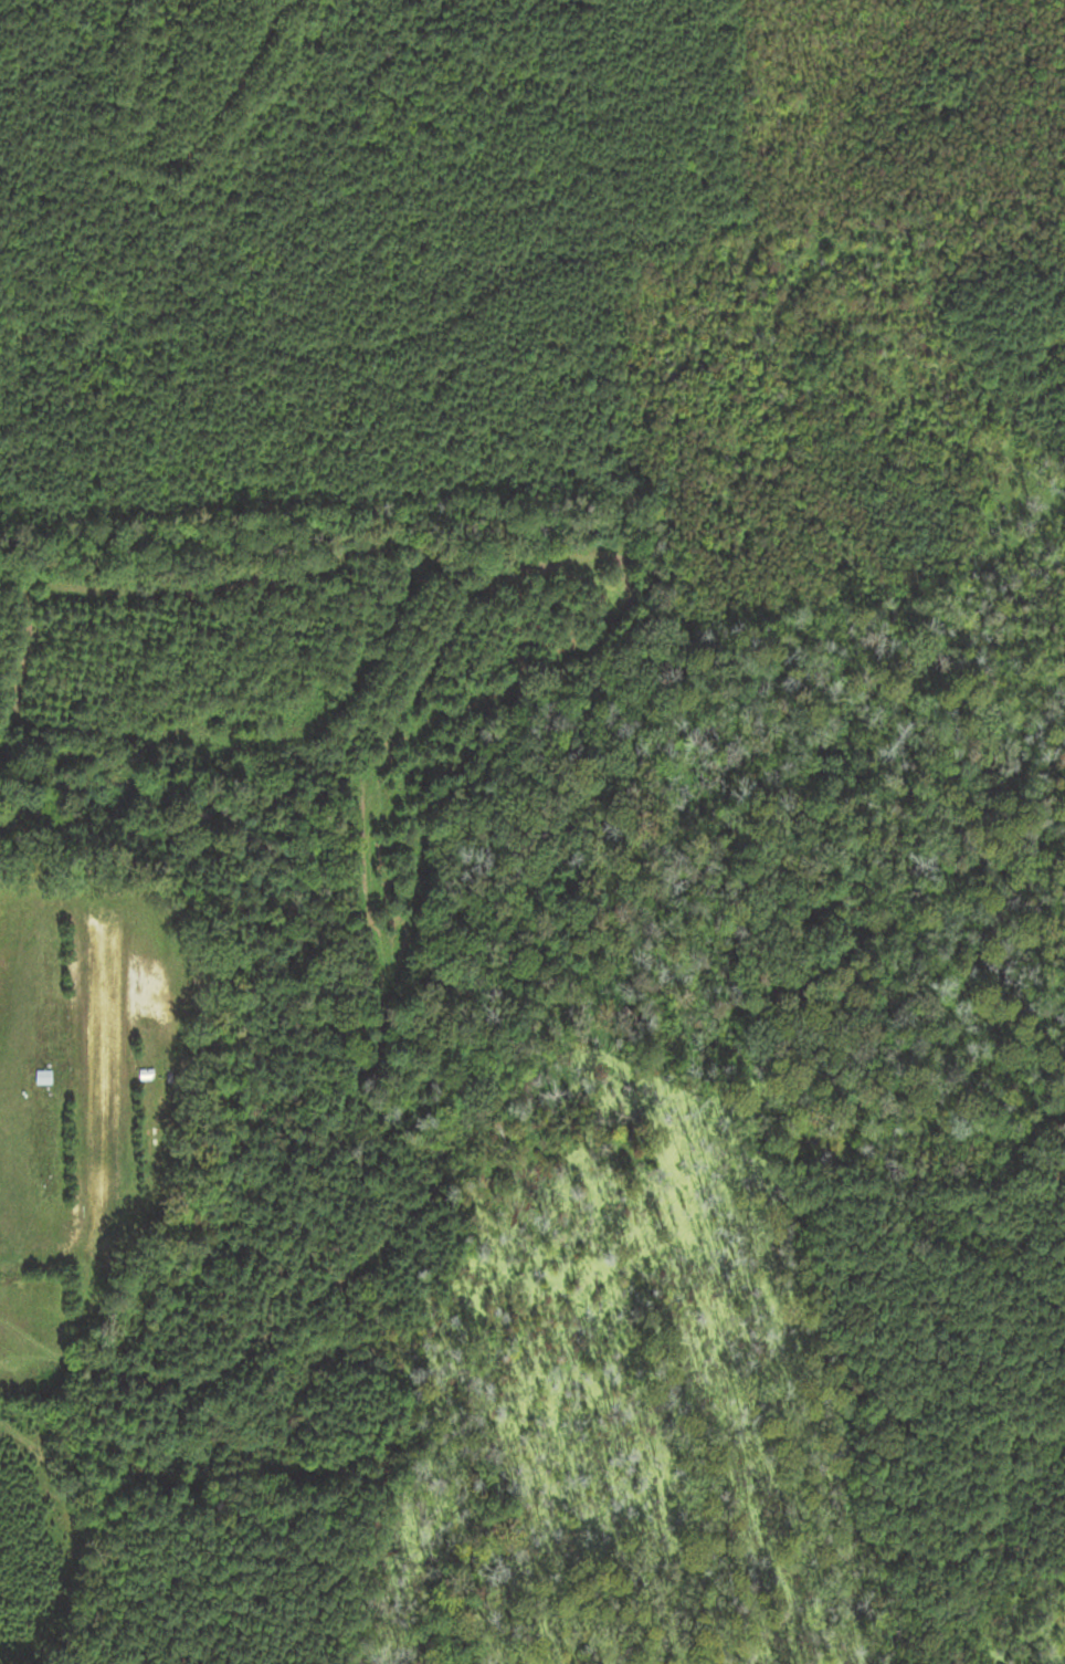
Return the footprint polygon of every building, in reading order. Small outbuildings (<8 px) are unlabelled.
[(36,1071),(36,1085),(51,1085),(51,1071),(36,1071)]
